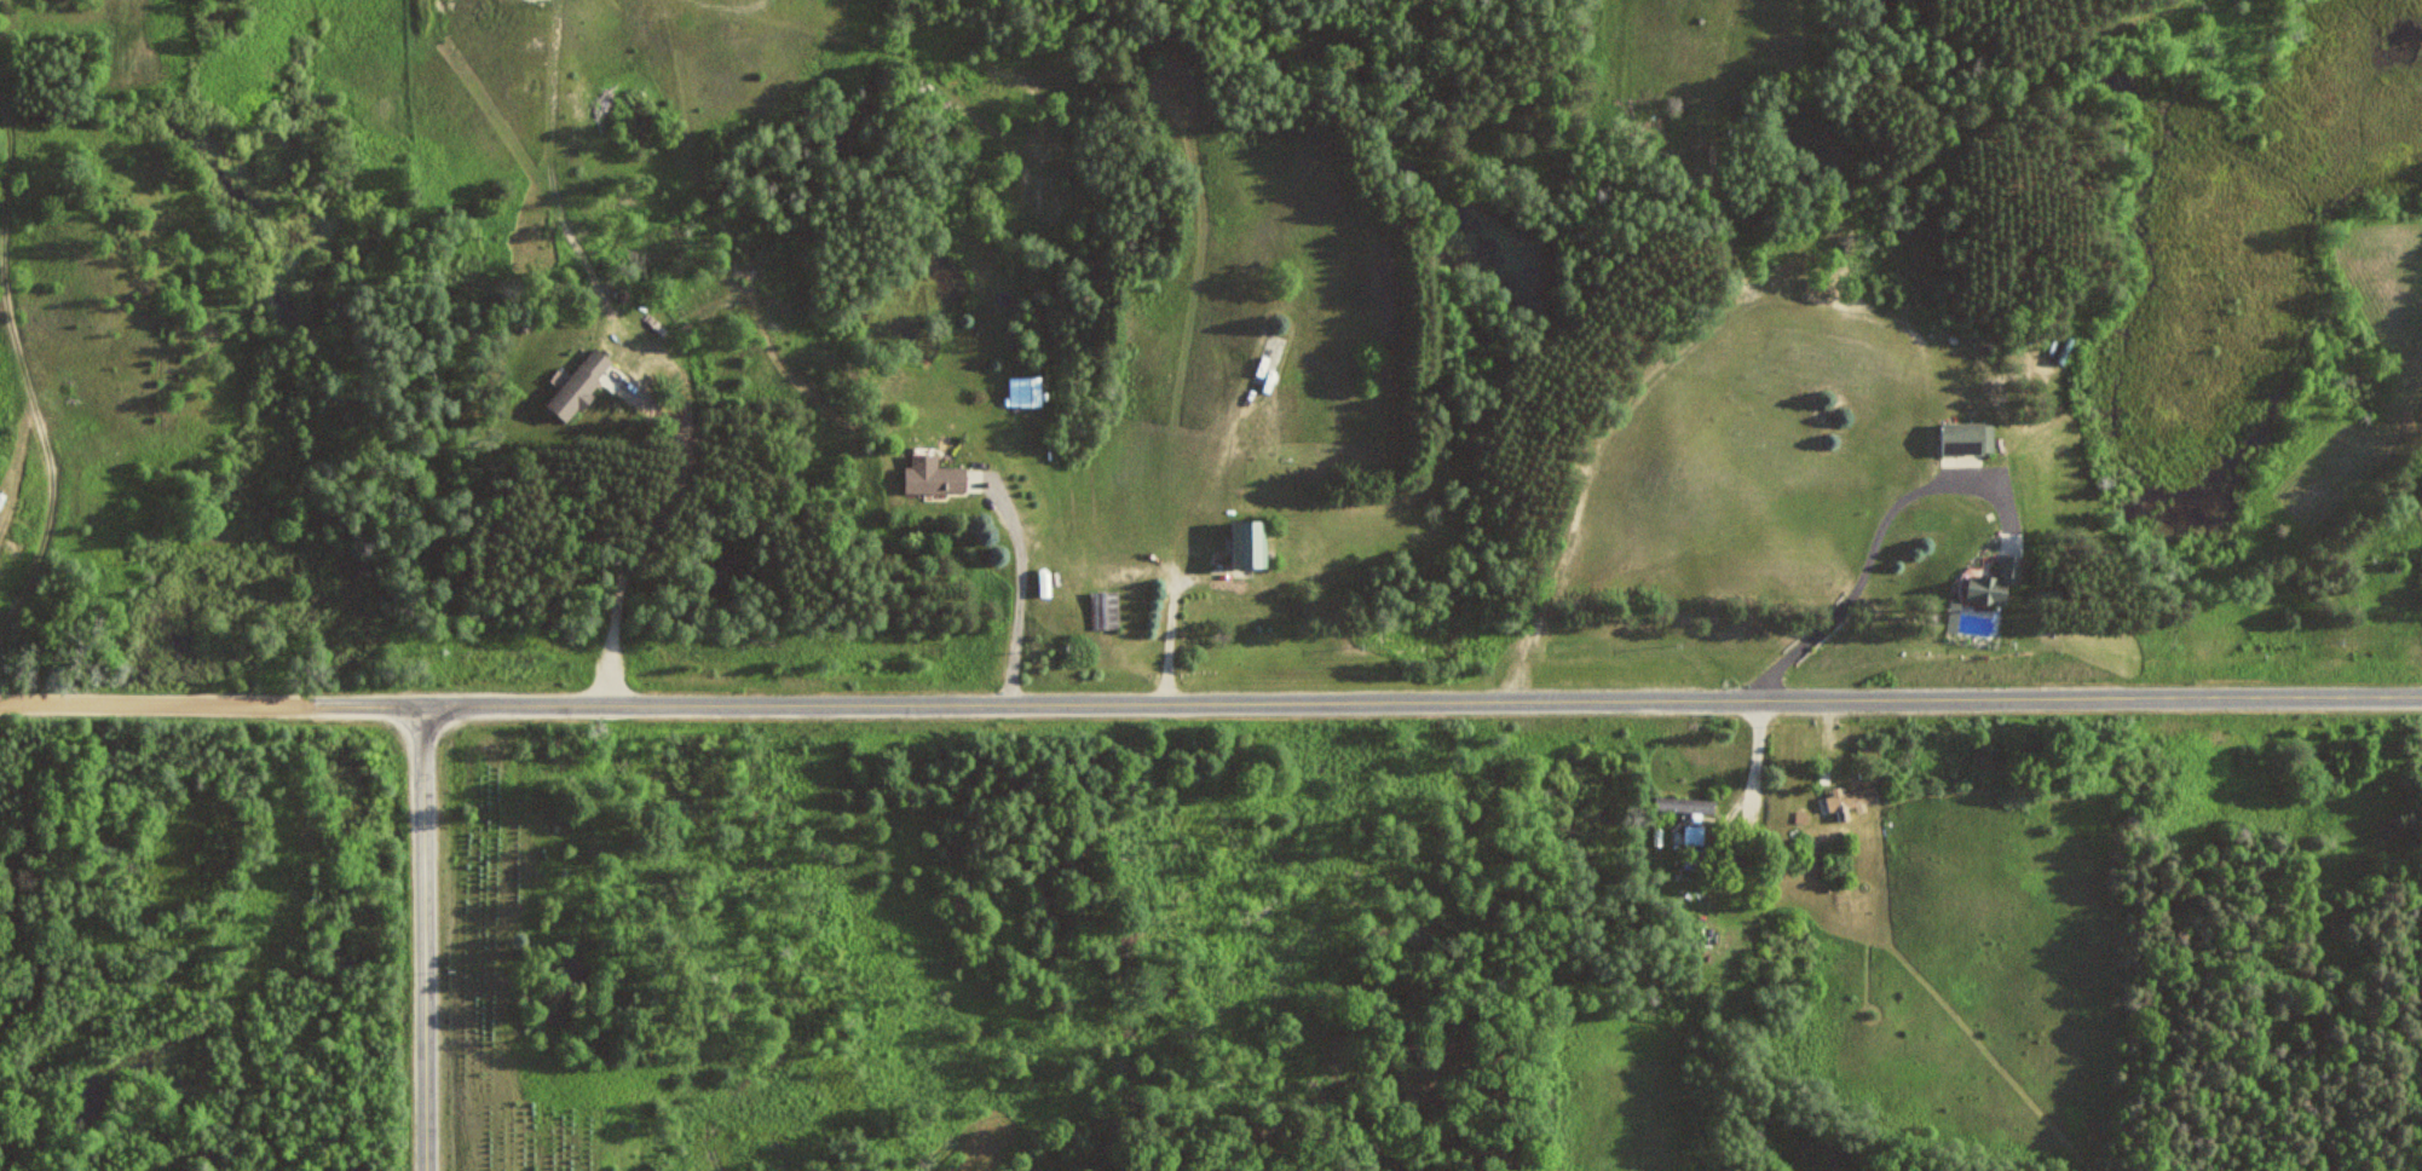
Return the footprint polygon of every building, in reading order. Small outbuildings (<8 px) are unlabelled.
[(547,406),(569,424),(603,381),(612,389),(622,376),(624,378),(627,374),(594,348),(547,406)] [(1043,377),(1021,377),(1021,407),(1043,407),(1043,377)] [(1996,454),(1996,423),(1943,423),(1943,454),(1996,454)] [(907,493),(968,493),(968,467),(938,467),(938,455),(913,455),(913,467),(907,467),(907,493)] [(1270,522),(1235,522),(1235,569),(1270,569),(1270,522)] [(2020,585),(2025,555),(2000,552),(1997,577),(1972,573),(1968,598),(2009,604),(2012,584),(2020,585)] [(1093,591),(1093,629),(1121,629),(1121,591),(1093,591)] [(1831,810),(1839,808),(1842,821),(1855,817),(1852,806),(1879,800),(1876,786),(1828,798),(1831,810)] [(1717,812),(1717,798),(1657,797),(1657,811),(1717,812)]
